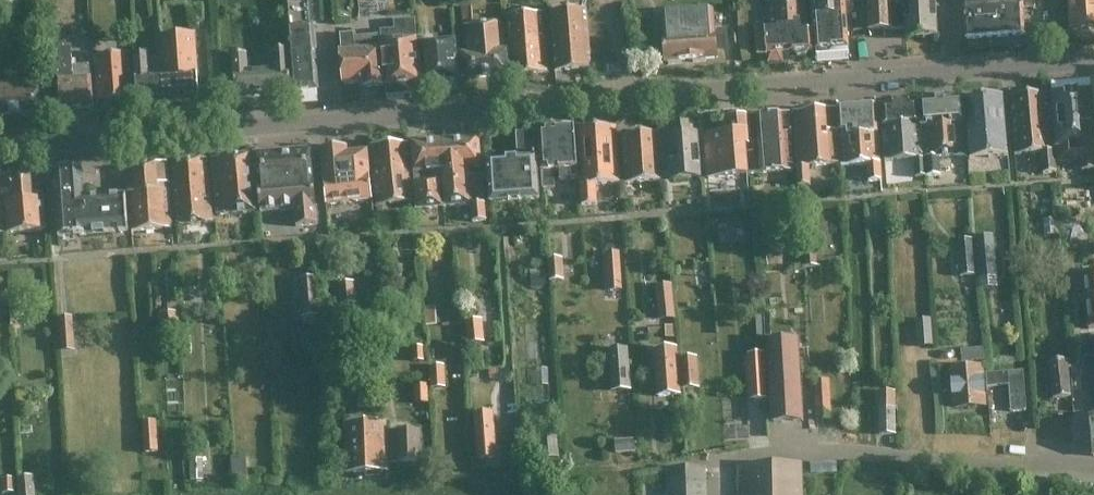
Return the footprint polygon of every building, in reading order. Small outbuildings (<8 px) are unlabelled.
[(314,48),(310,0),(284,0),(292,94),(317,92),(314,48)] [(769,29),(807,27),(805,0),(790,0),(767,2),(769,29)] [(815,52),(817,51),(821,55),(829,55),(832,50),(838,50),(840,53),(845,53),(846,49),(848,49),(845,9),(853,9),(852,0),(811,0),(815,52)] [(868,32),(904,30),(903,0),(866,0),(868,32)] [(904,30),(905,39),(936,37),(934,0),(903,0),(904,30)] [(965,4),(992,4),(993,12),(1034,10),(1033,0),(964,0),(965,4)] [(1068,31),(1093,30),(1093,0),(1066,0),(1068,31)] [(1024,35),(1022,10),(993,12),(992,4),(965,5),(965,9),(962,10),(964,40),(1024,35)] [(202,22),(201,6),(192,7),(193,23),(202,22)] [(460,53),(462,80),(509,76),(507,49),(503,50),(501,22),(472,25),(470,8),(461,8),(462,26),(465,26),(467,53),(460,53)] [(549,12),(551,33),(554,72),(590,69),(588,38),(586,9),(549,12)] [(661,14),(663,39),(663,41),(662,41),(664,63),(717,58),(713,10),(661,14)] [(542,13),(506,15),(508,44),(511,75),(546,73),(544,48),(542,13)] [(394,31),(380,32),(382,57),(384,86),(385,86),(385,90),(386,98),(420,95),(420,90),(419,83),(420,83),(416,44),(414,20),(400,22),(393,22),(394,31)] [(808,52),(812,52),(810,32),(807,32),(807,27),(769,29),(764,30),(755,30),(757,55),(766,55),(767,65),(781,64),(780,54),(792,53),(796,57),(805,57),(808,52)] [(383,86),(379,49),(378,36),(361,37),(362,51),(354,51),(352,34),(339,35),(341,53),(340,53),(343,85),(358,84),(362,84),(363,88),(383,86)] [(162,77),(158,77),(160,104),(198,101),(193,35),(159,37),(162,77)] [(423,83),(457,80),(454,41),(419,44),(423,83)] [(93,109),(91,90),(90,66),(72,67),(71,49),(53,51),(57,112),(93,109)] [(235,99),(291,94),(287,51),(270,52),(272,69),(247,71),(246,55),(232,56),(235,99)] [(97,101),(133,99),(130,53),(94,55),(97,101)] [(132,56),(135,90),(136,106),(160,104),(158,77),(148,78),(147,55),(132,56)] [(0,83),(0,116),(39,113),(37,80),(0,83)] [(1089,82),(1050,85),(1056,161),(1080,160),(1081,171),(1093,170),(1093,143),(1089,82)] [(1055,173),(1048,93),(1008,96),(1014,156),(1040,153),(1042,175),(1055,173)] [(1007,157),(1002,96),(963,100),(968,160),(1007,157)] [(940,176),(938,158),(963,156),(961,124),(963,124),(961,100),(918,103),(924,159),(925,177),(940,176)] [(922,159),(921,137),(919,122),(919,123),(917,103),(908,104),(904,101),(896,101),(893,105),(880,106),(883,142),(884,162),(914,160),(915,178),(925,177),(924,159),(922,159)] [(836,110),(838,132),(851,131),(851,135),(877,133),(875,107),(836,110)] [(839,165),(837,137),(835,110),(792,113),(798,187),(809,186),(808,167),(839,165)] [(753,153),(746,153),(748,176),(753,175),(794,172),(792,142),(789,113),(748,117),(750,144),(752,144),(753,153)] [(749,144),(746,117),(727,119),(728,134),(703,136),(707,179),(746,176),(744,145),(749,144)] [(689,135),(687,122),(672,123),(673,136),(668,137),(671,180),(700,178),(696,134),(689,135)] [(560,126),(556,131),(538,132),(542,190),(554,189),(553,171),(558,171),(559,181),(577,179),(574,130),(572,130),(568,126),(560,126)] [(595,206),(594,186),(618,184),(614,127),(575,130),(581,207),(595,206)] [(881,181),(880,163),(877,133),(851,135),(851,131),(838,132),(841,167),(867,164),(868,182),(881,181)] [(661,181),(658,133),(621,136),(624,184),(661,181)] [(535,160),(533,135),(516,136),(518,160),(486,163),(489,204),(538,201),(536,159),(535,160)] [(471,169),(481,168),(478,137),(444,140),(446,164),(460,163),(461,175),(471,174),(471,169)] [(410,142),(413,168),(433,167),(432,162),(436,162),(437,171),(447,170),(446,164),(444,140),(410,142)] [(406,142),(369,145),(372,175),(376,206),(413,202),(409,168),(406,142)] [(369,176),(366,151),(346,153),(345,148),(320,150),(326,207),(372,202),(369,176)] [(317,225),(315,208),(310,150),(254,155),(260,213),(293,210),(295,227),(317,225)] [(215,217),(256,213),(251,155),(210,159),(215,217)] [(212,223),(206,159),(170,162),(176,226),(212,223)] [(166,162),(124,166),(125,193),(127,192),(127,194),(130,232),(173,229),(169,191),(166,191),(165,184),(168,184),(166,162)] [(433,167),(413,168),(416,210),(442,208),(439,181),(448,180),(447,170),(437,171),(436,162),(432,162),(433,167)] [(439,181),(442,208),(470,205),(471,223),(485,222),(481,176),(471,177),(471,174),(461,175),(460,163),(446,164),(447,170),(448,180),(439,181)] [(53,172),(57,238),(85,236),(85,235),(128,232),(125,196),(83,199),(81,170),(53,172)] [(3,201),(42,198),(40,172),(0,175),(0,191),(7,190),(8,195),(0,195),(0,202),(3,201)] [(3,201),(6,234),(45,231),(44,215),(43,215),(42,198),(3,201)] [(991,238),(975,239),(979,280),(995,279),(991,238)] [(959,277),(975,276),(971,240),(959,241),(960,255),(957,255),(959,277)] [(816,266),(815,248),(802,249),(803,267),(816,266)] [(618,255),(606,256),(608,291),(620,290),(618,255)] [(563,281),(562,259),(546,260),(548,282),(563,281)] [(1087,328),(1093,328),(1093,271),(1081,272),(1087,328)] [(301,318),(319,317),(316,278),(298,280),(301,318)] [(355,305),(353,282),(337,283),(339,306),(355,305)] [(670,287),(653,289),(657,322),(674,320),(670,287)] [(22,317),(21,303),(9,304),(10,318),(22,317)] [(168,315),(159,316),(160,335),(178,334),(176,315),(168,315)] [(71,319),(58,320),(60,354),(73,353),(71,319)] [(932,347),(930,319),(914,320),(916,348),(932,347)] [(353,320),(340,321),(342,338),(354,337),(353,320)] [(482,320),(464,321),(467,353),(480,352),(479,344),(484,343),(482,320)] [(653,328),(656,348),(681,344),(678,324),(653,328)] [(796,340),(769,342),(773,422),(800,421),(796,340)] [(423,360),(422,346),(411,346),(412,361),(423,360)] [(983,361),(982,348),(960,350),(961,363),(983,361)] [(626,349),(610,350),(611,365),(612,382),(613,390),(621,390),(629,389),(627,363),(626,349)] [(675,350),(654,351),(658,397),(678,396),(675,350)] [(763,354),(747,355),(751,399),(766,398),(763,354)] [(699,389),(696,358),(678,359),(681,390),(699,389)] [(1067,360),(1049,362),(1053,399),(1070,398),(1067,360)] [(442,366),(429,367),(430,389),(443,388),(442,366)] [(953,397),(953,408),(975,406),(974,397),(983,397),(981,368),(950,371),(951,381),(950,381),(951,397),(953,397)] [(1010,412),(1026,411),(1022,372),(985,375),(986,388),(1008,386),(1010,412)] [(814,381),(817,420),(830,420),(828,380),(814,381)] [(426,385),(414,386),(415,404),(427,403),(426,385)] [(878,392),(878,409),(878,435),(894,435),(894,409),(894,392),(878,392)] [(496,460),(493,413),(471,414),(475,461),(496,460)] [(157,453),(155,421),(141,422),(143,454),(157,453)] [(346,424),(348,474),(389,472),(387,423),(346,424)] [(538,459),(559,457),(556,430),(535,432),(538,459)] [(390,432),(391,463),(421,461),(420,431),(390,432)] [(632,439),(615,441),(616,452),(633,451),(632,439)] [(247,480),(245,457),(230,458),(232,482),(247,480)] [(203,482),(202,460),(188,460),(189,483),(203,482)] [(738,494),(802,494),(801,463),(737,465),(738,494)] [(666,470),(667,482),(667,494),(705,494),(705,469),(666,470)] [(33,477),(15,478),(17,494),(35,494),(33,477)] [(13,479),(0,480),(0,492),(0,494),(6,494),(14,494),(13,479)]
